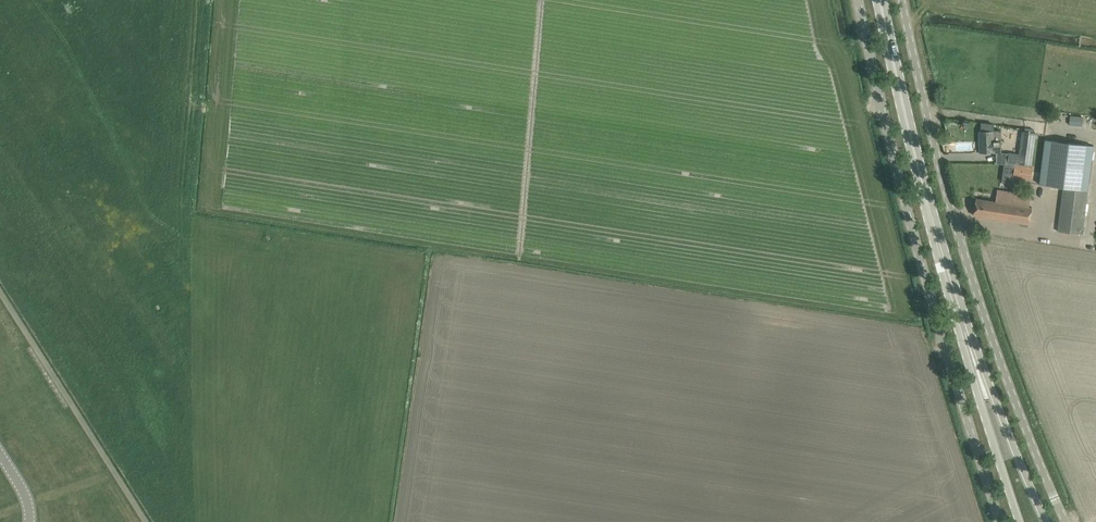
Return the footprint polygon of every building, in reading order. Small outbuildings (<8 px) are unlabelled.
[(1069,125),(1082,126),(1083,117),(1070,115),(1069,125)] [(980,132),(981,152),(1001,152),(1001,139),(994,139),(993,131),(991,131),(980,132)] [(1035,133),(1022,131),(1019,153),(1009,152),(1009,162),(1018,163),(1031,165),(1035,135),(1035,133)] [(1058,231),(1082,235),(1093,146),(1045,140),(1039,184),(1063,187),(1058,231)] [(1031,179),(1032,167),(1016,165),(1015,177),(1031,179)] [(1030,224),(1033,207),(1029,207),(1031,195),(1009,192),(1008,195),(997,193),(996,202),(976,199),(974,215),(1030,224)]
